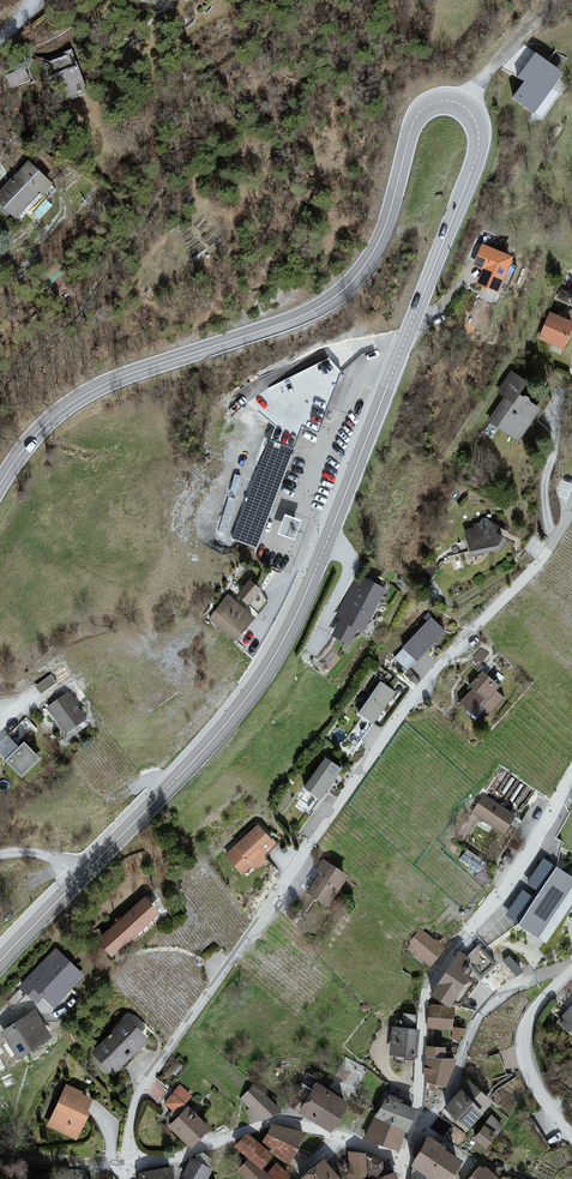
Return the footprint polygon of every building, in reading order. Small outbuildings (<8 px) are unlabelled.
[(517,89),(550,114),(571,85),(571,58),(552,43),(517,89)] [(75,52),(39,65),(53,103),(89,90),(75,52)] [(0,195),(0,215),(14,227),(54,184),(31,162),(0,195)] [(493,245),(482,284),(515,293),(526,255),(493,245)] [(543,341),(571,348),(571,343),(571,318),(551,312),(543,341)] [(506,397),(490,421),(519,440),(539,411),(541,412),(550,398),(512,372),(498,392),(506,397)] [(269,440),(233,538),(257,547),(294,449),(269,440)] [(282,523),(289,527),(294,516),(287,513),(282,523)] [(475,528),(466,530),(472,555),(499,549),(505,539),(493,532),(497,527),(484,519),(481,520),(482,524),(474,526),(475,528)] [(360,576),(329,636),(349,647),(358,631),(363,634),(386,590),(360,576)] [(236,593),(248,606),(264,592),(251,579),(236,593)] [(228,594),(208,618),(236,642),(256,618),(228,594)] [(432,618),(404,647),(419,661),(447,633),(432,618)] [(489,665),(467,699),(492,716),(515,681),(489,665)] [(41,690),(58,682),(54,673),(37,681),(41,690)] [(381,680),(358,712),(374,724),(397,692),(381,680)] [(70,684),(50,708),(83,735),(103,711),(70,684)] [(28,719),(3,748),(35,776),(61,747),(28,719)] [(325,757),(304,787),(321,798),(341,769),(325,757)] [(522,809),(479,792),(469,818),(512,835),(522,809)] [(258,824),(223,855),(242,875),(276,845),(258,824)] [(509,919),(546,945),(571,908),(571,865),(555,853),(509,919)] [(347,877),(322,860),(302,888),(328,906),(347,877)] [(156,881),(106,927),(126,948),(176,903),(156,881)] [(418,929),(404,949),(431,967),(445,948),(418,929)] [(467,951),(478,973),(495,965),(484,943),(467,951)] [(56,951),(21,987),(36,1002),(42,996),(53,1006),(82,976),(56,951)] [(477,977),(456,964),(435,997),(456,1010),(477,977)] [(549,1025),(571,1049),(571,1003),(549,1025)] [(34,1013),(3,1033),(19,1057),(50,1037),(34,1013)] [(457,1016),(433,1015),(432,1031),(456,1033),(457,1016)] [(128,1016),(87,1055),(107,1077),(148,1038),(128,1016)] [(414,1025),(386,1025),(386,1060),(414,1060),(414,1025)] [(447,1052),(429,1051),(427,1085),(445,1086),(447,1052)] [(470,1084),(445,1112),(466,1131),(491,1102),(470,1084)] [(81,1092),(67,1085),(48,1126),(75,1139),(87,1114),(84,1112),(90,1100),(79,1095),(81,1092)] [(255,1087),(242,1099),(251,1109),(248,1111),(251,1122),(267,1118),(279,1110),(255,1087)] [(345,1105),(314,1088),(300,1114),(330,1131),(345,1105)] [(188,1097),(180,1089),(166,1104),(173,1111),(170,1115),(176,1120),(170,1127),(191,1146),(207,1128),(182,1105),(188,1097)] [(376,1117),(367,1138),(398,1150),(405,1130),(414,1110),(387,1100),(376,1117)] [(492,1117),(476,1139),(486,1147),(502,1127),(492,1117)] [(273,1126),(262,1142),(290,1162),(304,1134),(273,1126)] [(247,1135),(236,1147),(250,1159),(239,1170),(247,1178),(286,1178),(288,1176),(277,1165),(268,1175),(261,1169),(272,1155),(247,1135)] [(429,1139),(414,1166),(411,1178),(450,1178),(462,1162),(442,1150),(444,1148),(429,1139)] [(365,1155),(349,1153),(351,1178),(369,1175),(369,1178),(383,1175),(382,1162),(365,1155)] [(209,1171),(192,1162),(183,1177),(187,1178),(204,1178),(209,1171)] [(304,1178),(338,1178),(324,1162),(304,1178)] [(139,1173),(140,1178),(173,1178),(171,1169),(139,1173)] [(471,1178),(496,1178),(486,1170),(484,1172),(480,1169),(471,1178)]
